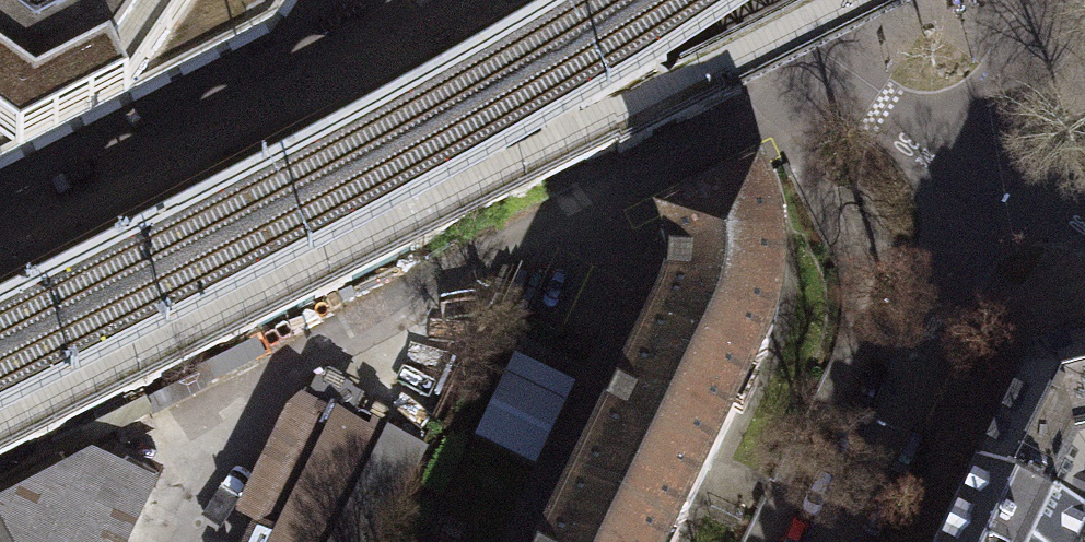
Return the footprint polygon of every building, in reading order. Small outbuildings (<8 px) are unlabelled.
[(271,31),(292,0),(0,0),(0,172),(271,31)] [(495,29),(457,52),(525,188),(600,150),(547,44),(514,66),(495,29)] [(643,53),(599,77),(634,142),(678,118),(643,53)] [(436,63),(363,103),(429,235),(505,197),(436,63)] [(341,114),(267,152),(334,284),(410,246),(341,114)] [(752,380),(765,354),(775,320),(780,289),(780,263),(778,242),(772,216),(760,181),(661,230),(671,272),(666,302),(653,331),(545,541),(674,541),(752,380)] [(152,212),(76,250),(144,381),(220,344),(152,212)] [(0,288),(0,337),(47,429),(123,389),(57,260),(0,288)] [(977,493),(1079,541),(1084,541),(1084,361),(1034,374),(977,493)] [(30,442),(0,385),(0,456),(30,442)] [(375,437),(295,400),(239,519),(260,528),(254,541),(325,541),(375,437)] [(14,526),(22,541),(124,541),(139,511),(88,486),(14,526)] [(954,541),(1079,541),(977,493),(954,541)]
